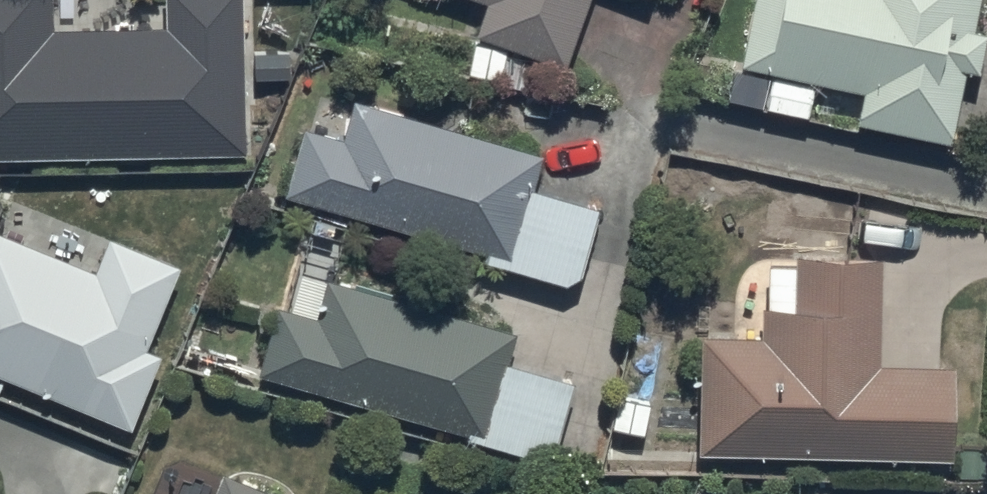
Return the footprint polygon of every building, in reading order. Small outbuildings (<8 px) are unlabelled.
[(243,151),(241,0),(167,0),(167,29),(46,31),(46,0),(0,0),(0,153),(243,151)] [(483,3),(472,36),(562,68),(586,0),(475,0),(483,3)] [(736,69),(771,76),(765,107),(803,115),(809,85),(821,87),(815,116),(945,143),(960,70),(971,72),(979,32),(968,30),(974,0),(751,0),(736,69)] [(595,210),(524,189),(534,155),(351,101),(339,140),(300,129),(279,196),(483,251),(479,262),(562,285),(576,275),(595,210)] [(104,238),(93,273),(0,234),(0,378),(131,432),(161,357),(146,351),(179,268),(104,238)] [(792,260),(792,266),(763,267),(763,311),(758,311),(757,341),(696,339),(693,455),(948,463),(947,365),(879,365),(878,259),(792,260)] [(570,382),(500,363),(509,332),(323,281),(313,320),(271,308),(254,372),(460,437),(548,461),(570,382)] [(220,474),(213,493),(269,493),(220,474)]
